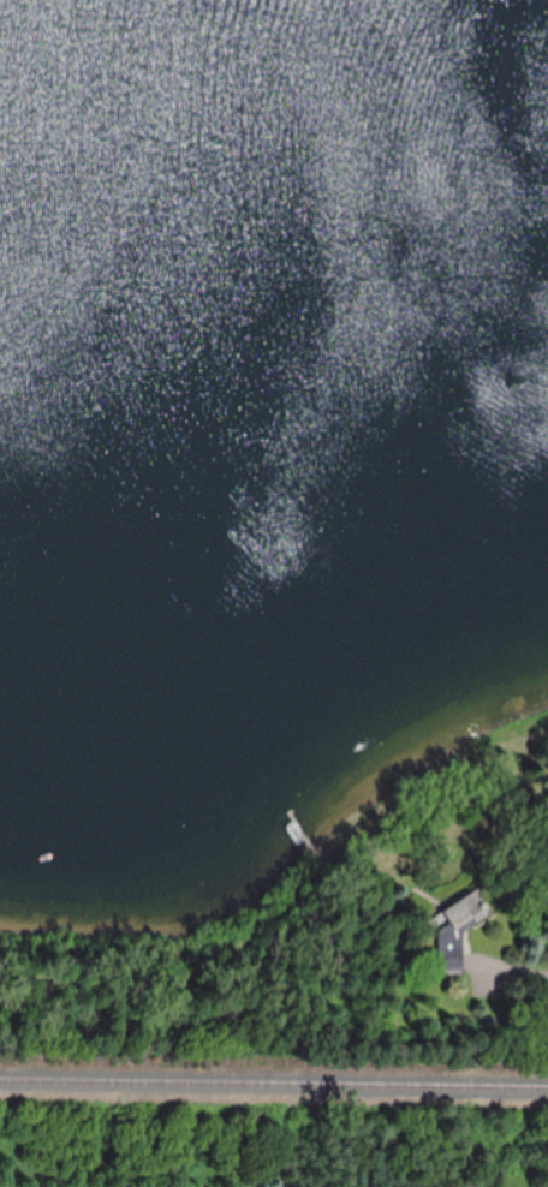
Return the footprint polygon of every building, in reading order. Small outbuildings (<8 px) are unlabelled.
[(435,925),(437,960),(462,958),(460,925),(481,925),(480,900),(439,902),(440,925),(435,925)]
